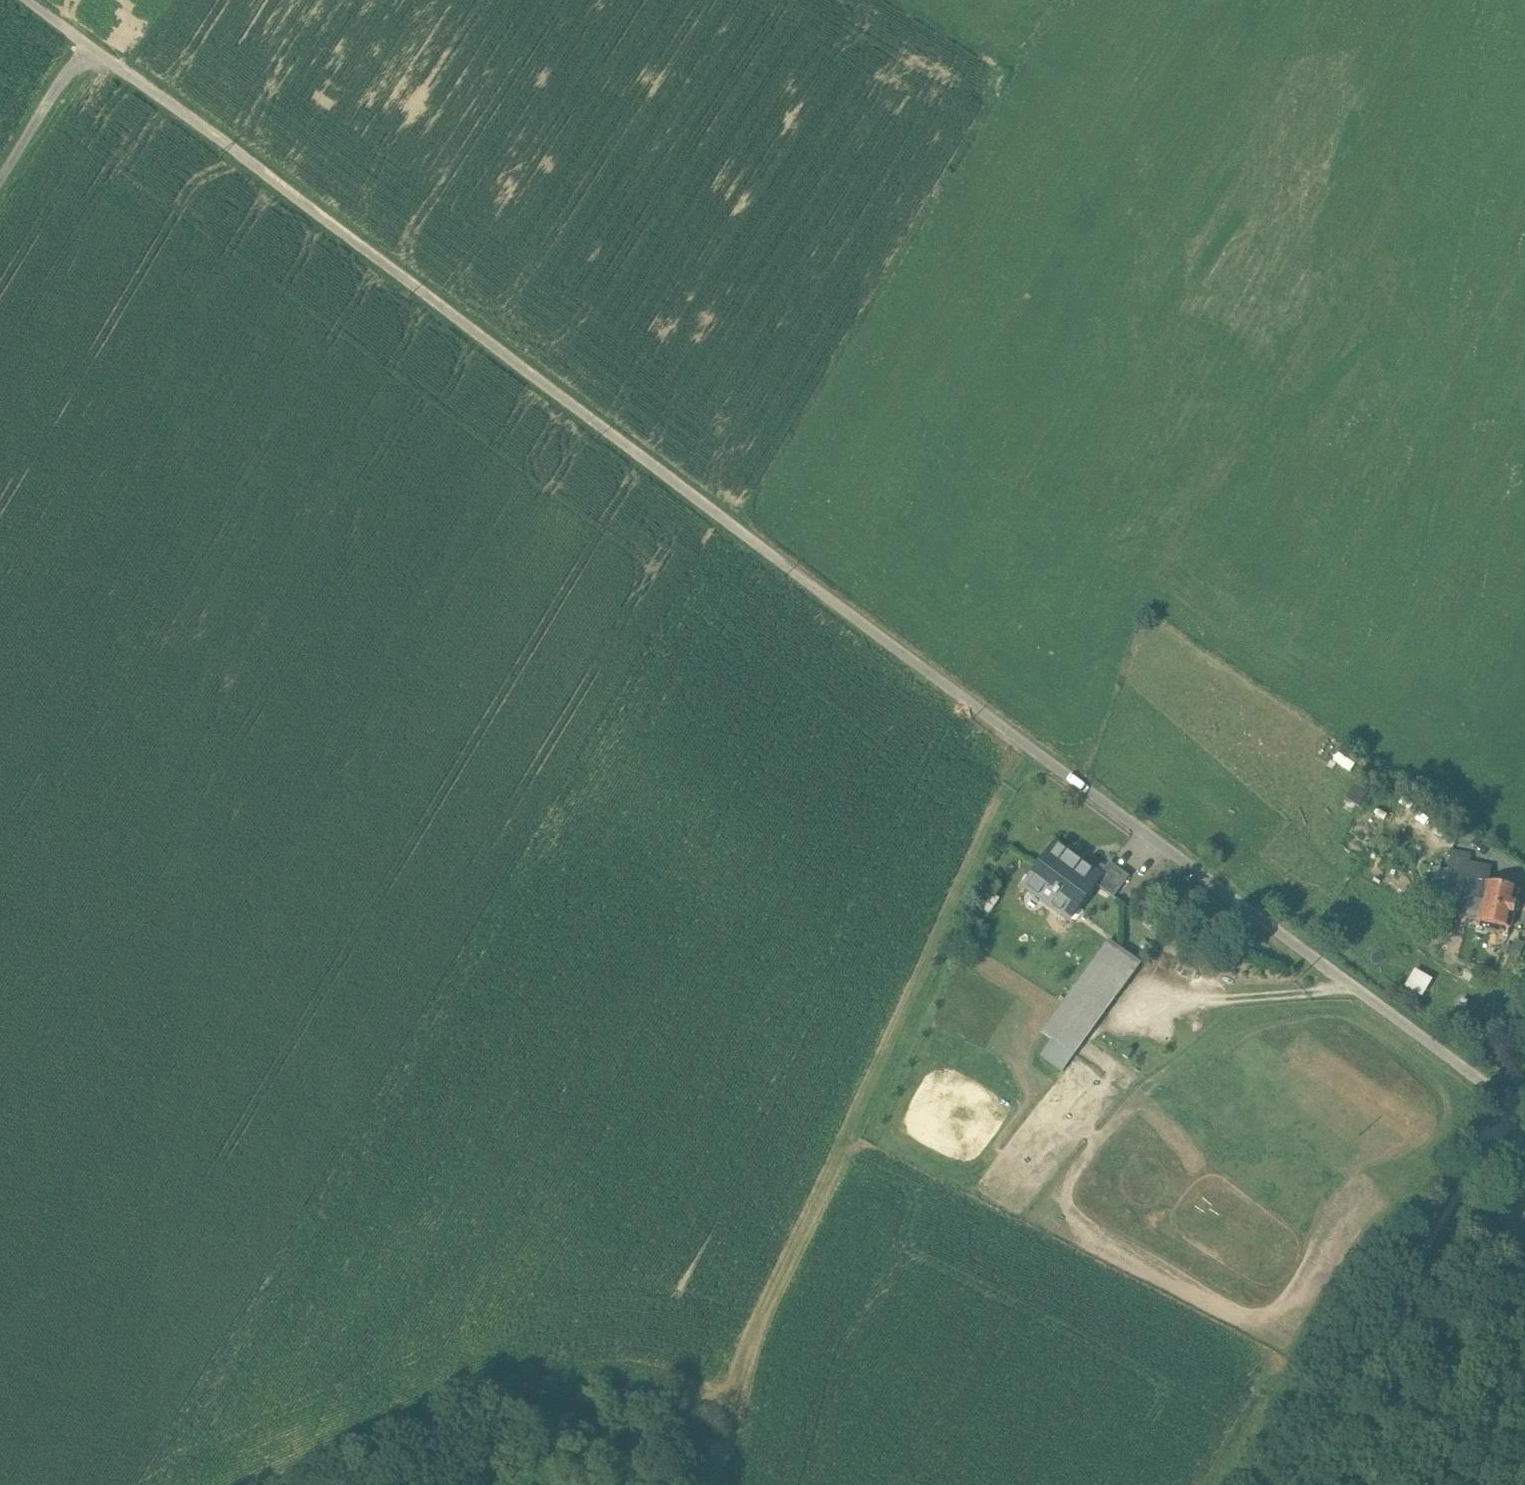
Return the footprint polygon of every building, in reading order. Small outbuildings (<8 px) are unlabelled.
[(1373,787),(1359,779),(1347,800),(1361,808),(1373,787)] [(1113,876),(1065,838),(1030,882),(1078,920),(1113,876)] [(1490,868),(1450,860),(1448,872),(1486,880),(1485,882),(1487,882),(1490,868)] [(1486,880),(1448,872),(1441,908),(1478,916),(1485,882),(1486,880)] [(1487,882),(1485,882),(1478,916),(1477,922),(1510,929),(1518,889),(1487,882)] [(1147,960),(1113,937),(1050,1029),(1084,1052),(1147,960)]
